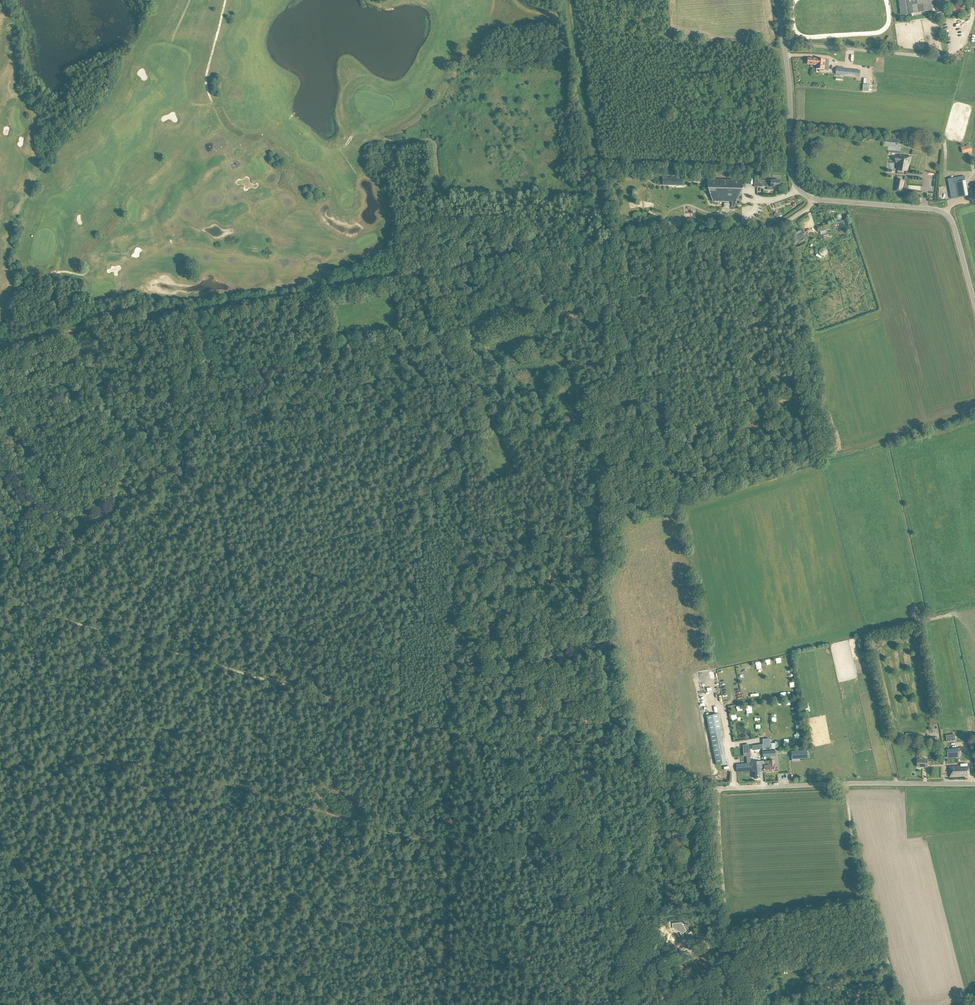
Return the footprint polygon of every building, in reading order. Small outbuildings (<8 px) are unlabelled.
[(900,15),(930,11),(930,12),(938,11),(937,2),(953,0),(898,0),(900,15)] [(959,2),(954,3),(955,7),(953,7),(954,13),(963,11),(962,6),(959,6),(959,2)] [(817,59),(808,58),(808,64),(816,65),(816,68),(828,69),(829,60),(817,58),(817,59)] [(836,68),(836,73),(836,74),(860,77),(860,70),(836,68)] [(848,82),(847,89),(860,90),(861,83),(848,82)] [(972,150),(970,144),(966,145),(967,146),(961,148),(962,152),(972,150)] [(911,156),(898,155),(897,168),(908,169),(911,156)] [(965,182),(964,176),(953,178),(954,184),(965,182)] [(743,179),(708,179),(708,188),(713,188),(712,198),(711,198),(712,201),(716,201),(716,199),(722,199),(722,200),(732,201),(732,207),(735,207),(741,193),(740,193),(740,188),(742,189),(743,188),(743,179)] [(780,187),(780,180),(763,180),(758,180),(758,187),(764,187),(764,186),(768,187),(768,190),(774,190),(774,187),(780,187)] [(904,181),(896,181),(895,191),(901,191),(904,181)] [(834,216),(835,222),(847,219),(846,212),(834,216)] [(717,765),(727,763),(720,729),(721,729),(718,714),(707,716),(717,765)] [(958,755),(957,748),(947,749),(948,756),(958,755)] [(807,750),(791,751),(792,753),(792,759),(800,759),(807,758),(807,750)] [(774,760),(764,761),(764,762),(764,772),(775,771),(775,766),(774,760)] [(764,762),(764,761),(763,761),(764,762),(751,763),(751,771),(754,771),(755,778),(761,778),(760,772),(764,772),(764,762)] [(751,771),(751,763),(736,764),(737,772),(751,771)] [(964,766),(960,766),(961,776),(969,776),(969,771),(969,766),(968,766),(968,763),(964,763),(964,766)] [(960,766),(949,767),(949,777),(961,776),(960,766)] [(538,837),(538,846),(547,846),(547,837),(538,837)] [(522,853),(520,859),(533,862),(534,860),(535,855),(531,855),(532,850),(525,849),(524,853),(524,854),(522,853)]
